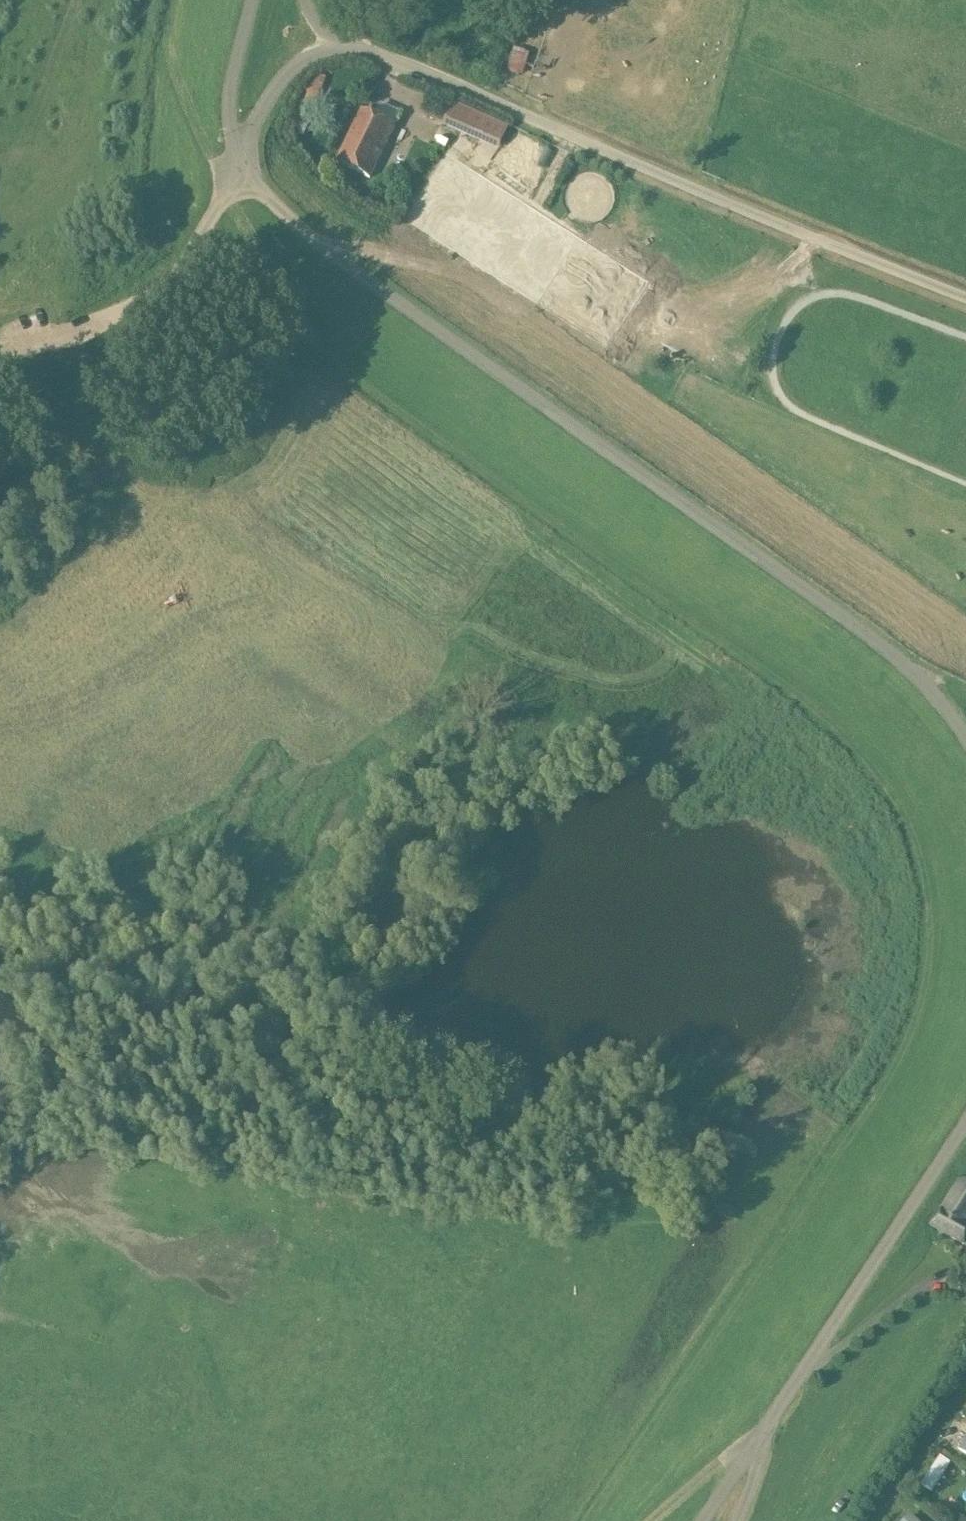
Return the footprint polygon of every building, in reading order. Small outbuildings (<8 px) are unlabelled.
[(515,49),(508,72),(519,75),(526,52),(515,49)] [(508,127),(453,102),(446,119),(501,144),(508,127)] [(394,127),(362,111),(337,162),(369,178),(394,127)] [(961,1178),(932,1225),(963,1244),(965,1238),(965,1181),(961,1178)] [(937,1492),(952,1459),(939,1453),(924,1485),(937,1492)] [(906,1520),(923,1520),(913,1512),(906,1520)]
